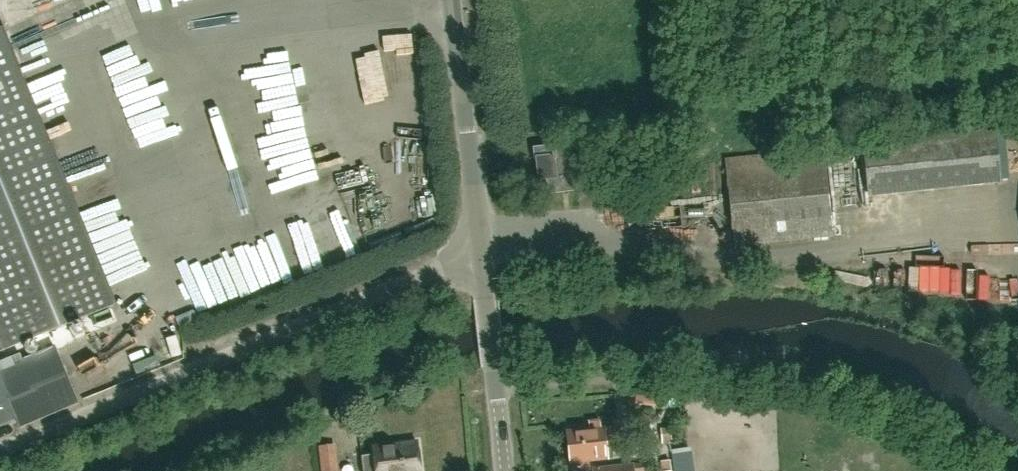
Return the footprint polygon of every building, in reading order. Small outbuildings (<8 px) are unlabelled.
[(116,304),(3,29),(0,31),(0,352),(116,304)] [(39,106),(45,122),(83,108),(77,92),(39,106)] [(868,195),(999,181),(994,132),(863,145),(868,195)] [(548,194),(573,191),(569,154),(560,155),(559,145),(533,148),(534,159),(536,159),(538,180),(546,179),(548,194)] [(844,155),(824,157),(824,149),(725,159),(733,246),(832,236),(829,206),(850,203),(844,155)] [(294,198),(263,212),(274,236),(305,223),(294,198)] [(335,253),(357,243),(351,231),(329,241),(335,253)] [(308,253),(289,262),(293,271),(312,262),(308,253)] [(177,311),(181,325),(200,321),(197,306),(177,311)] [(16,416),(20,426),(78,401),(55,346),(21,360),(19,356),(0,364),(0,422),(16,416)] [(603,427),(601,427),(600,420),(587,421),(588,429),(567,431),(571,470),(587,470),(589,468),(588,461),(613,459),(612,453),(619,452),(616,426),(603,427)] [(662,440),(677,439),(676,425),(661,426),(662,440)] [(416,441),(373,447),(374,454),(362,456),(363,470),(420,470),(416,441)] [(660,470),(651,470),(692,470),(690,458),(670,461),(670,459),(659,461),(660,470)]
